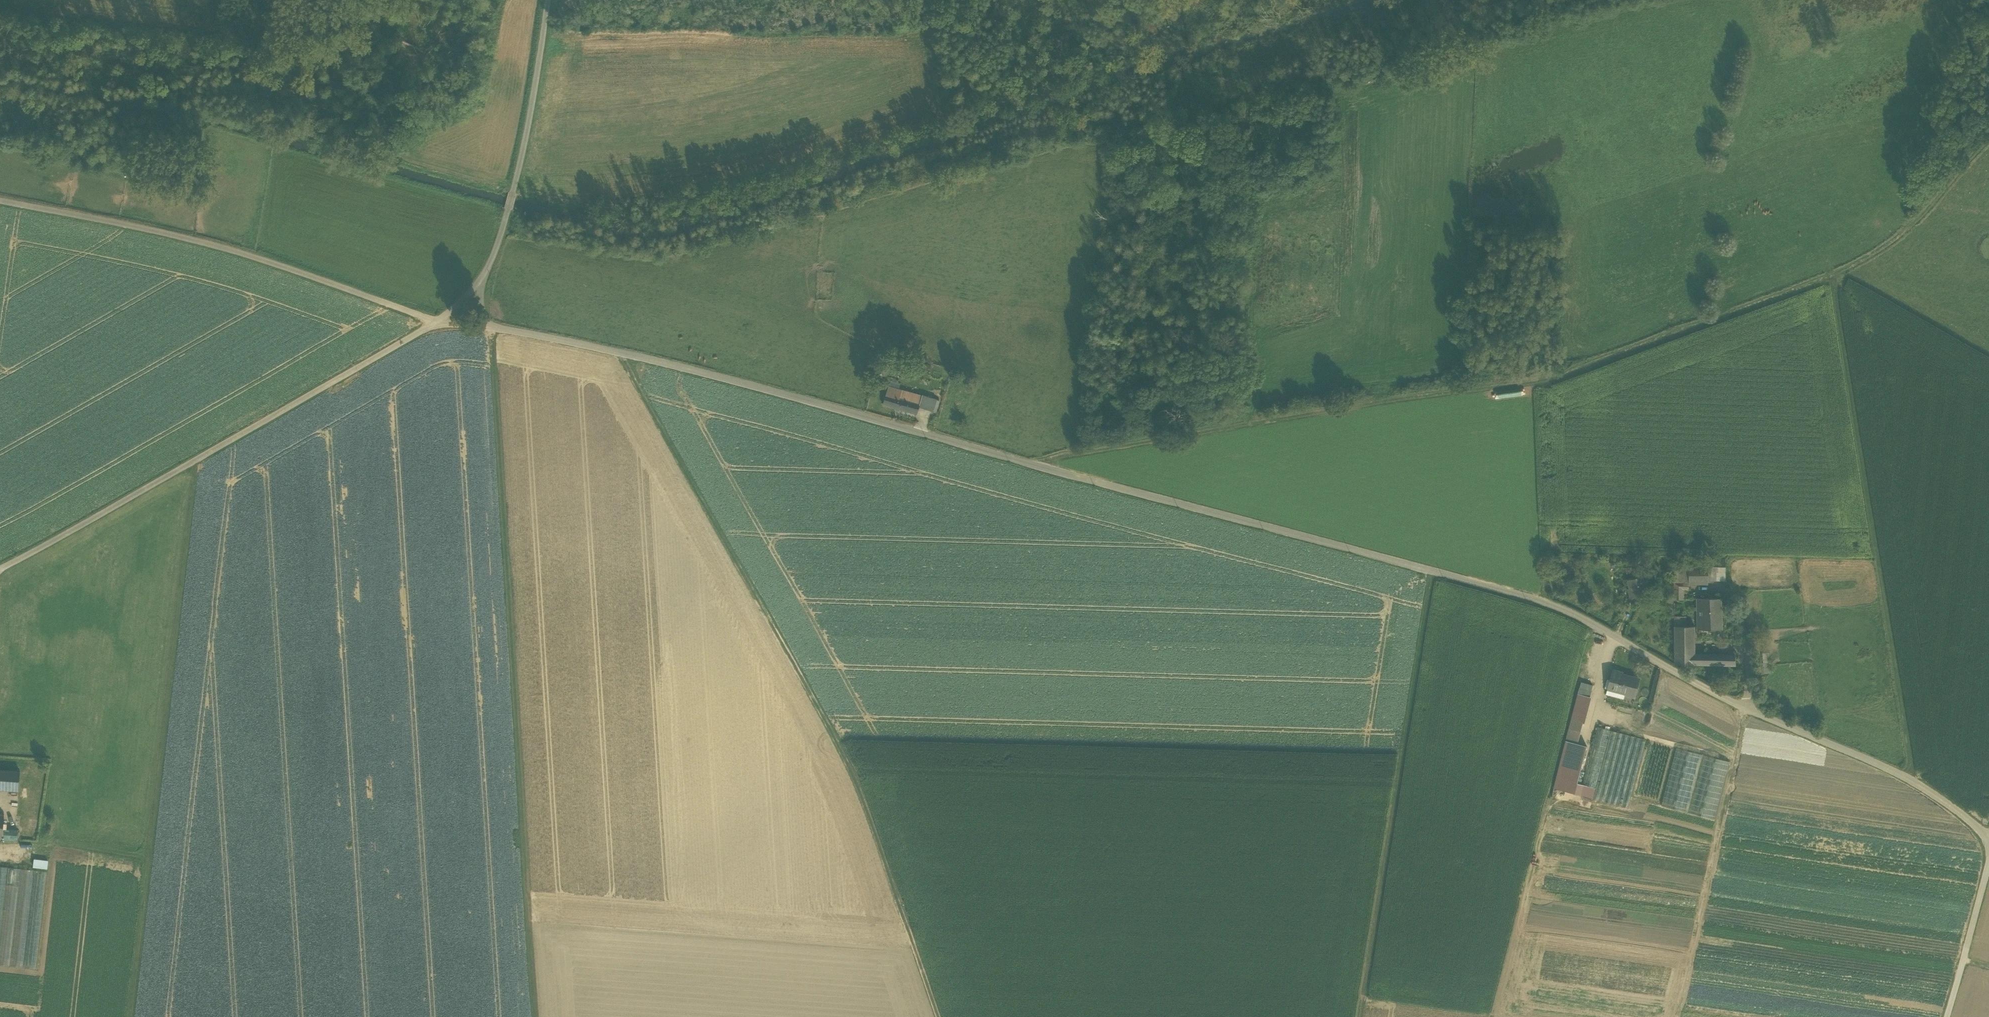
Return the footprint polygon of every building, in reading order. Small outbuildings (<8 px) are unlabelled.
[(890,381),(889,387),(898,389),(900,383),(890,381)] [(883,405),(916,414),(919,406),(922,396),(898,389),(889,387),(888,386),(883,405)] [(919,406),(933,411),(937,400),(922,395),(922,396),(919,406)] [(1708,559),(1708,560),(1708,567),(1719,567),(1726,567),(1724,559),(1708,559)] [(1689,589),(1689,584),(1689,567),(1674,567),(1674,600),(1680,600),(1682,600),(1684,600),(1684,589),(1687,589),(1687,591),(1689,591),(1689,589)] [(1708,581),(1708,567),(1689,567),(1689,584),(1708,584),(1708,581)] [(1708,581),(1720,581),(1719,567),(1708,567),(1708,581)] [(1633,587),(1635,597),(1640,595),(1640,594),(1648,592),(1645,582),(1651,581),(1650,574),(1628,580),(1630,588),(1633,587)] [(1698,632),(1703,632),(1703,630),(1722,630),(1721,598),(1697,599),(1697,630),(1698,630),(1698,632)] [(1675,616),(1675,626),(1685,627),(1685,616),(1682,616),(1675,616)] [(1695,627),(1685,627),(1675,626),(1675,664),(1695,664),(1695,654),(1695,627)] [(1713,654),(1695,654),(1695,664),(1736,665),(1735,655),(1735,652),(1735,651),(1734,651),(1734,652),(1729,652),(1729,655),(1722,655),(1722,651),(1713,651),(1713,654)] [(1625,695),(1633,697),(1638,678),(1618,673),(1618,672),(1612,670),(1608,688),(1625,693),(1624,694),(1625,695)] [(1590,695),(1593,685),(1580,681),(1577,691),(1590,695)] [(1624,699),(1625,695),(1624,694),(1625,693),(1608,688),(1606,694),(1624,699)] [(1580,732),(1581,732),(1590,697),(1578,694),(1569,729),(1580,732)] [(1593,799),(1628,808),(1646,740),(1597,727),(1582,785),(1595,788),(1593,799)] [(1569,729),(1566,741),(1554,788),(1579,795),(1593,799),(1595,788),(1582,785),(1577,783),(1587,746),(1577,744),(1580,732),(1569,729)] [(1661,806),(1714,820),(1729,762),(1676,748),(1661,806)] [(19,790),(20,771),(0,770),(0,789),(19,790)] [(18,830),(3,829),(3,840),(17,840),(18,830)] [(36,969),(47,872),(0,866),(0,965),(36,969)]
